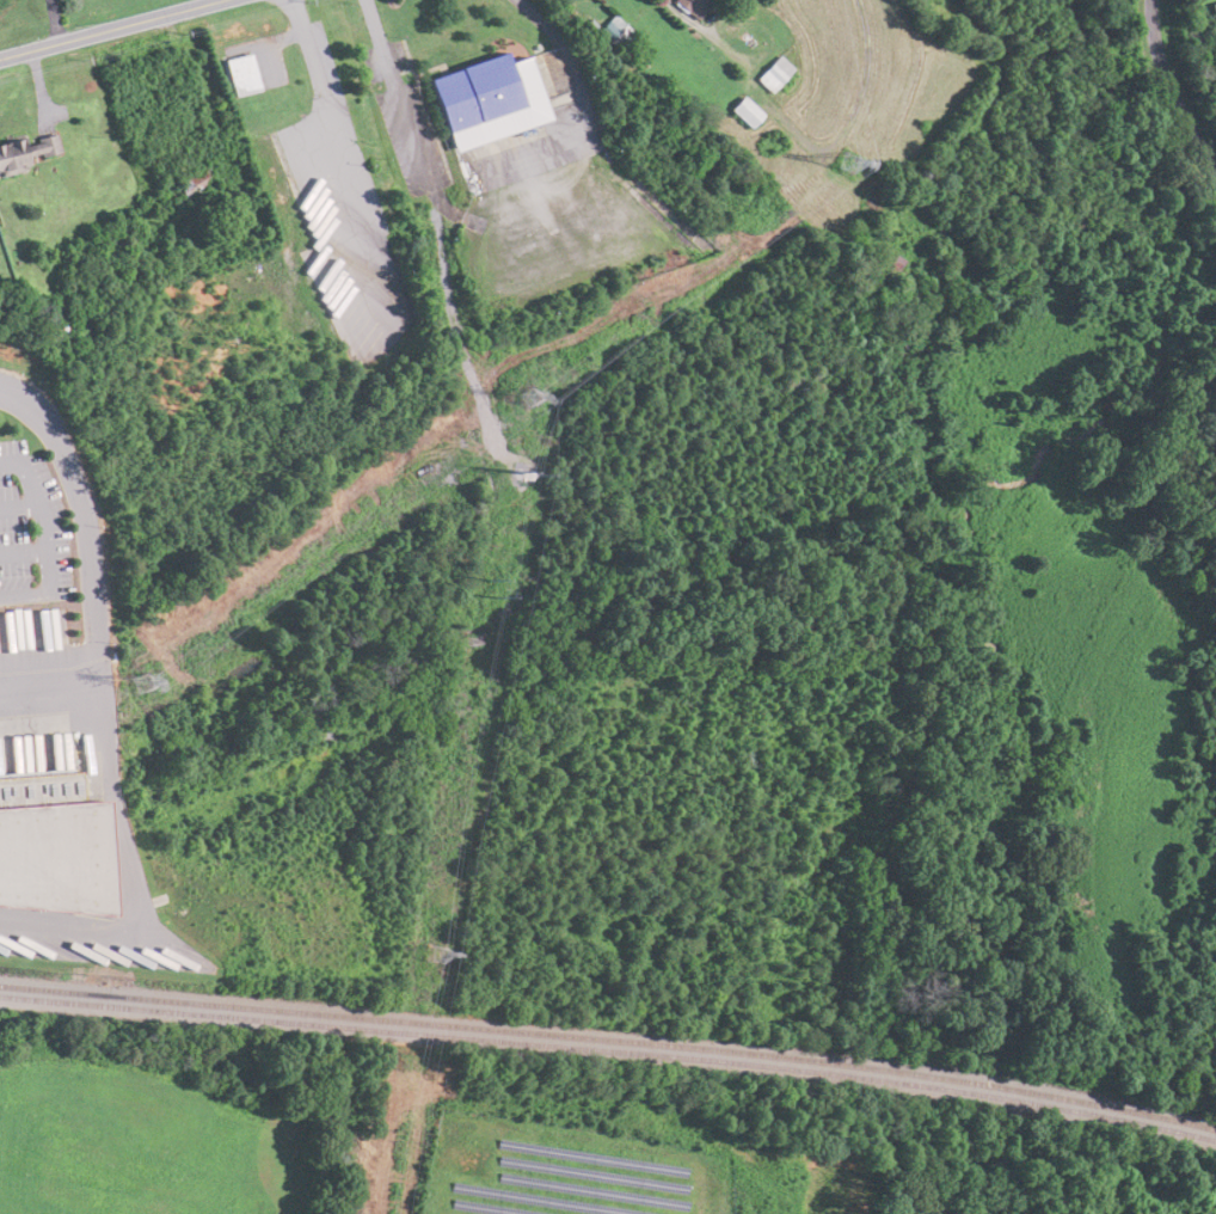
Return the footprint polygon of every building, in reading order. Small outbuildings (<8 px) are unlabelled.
[(668,1),(696,20),(708,1),(707,0),(669,0),(668,1)] [(1208,4),(1213,26),(1215,25),(1215,2),(1208,4)] [(258,91),(249,54),(225,60),(233,97),(258,91)] [(442,131),(540,102),(527,58),(505,64),(502,55),(427,78),(442,131)] [(754,79),(768,93),(791,69),(777,55),(754,79)] [(746,129),(760,115),(740,96),(727,110),(746,129)] [(56,153),(53,134),(0,144),(0,172),(25,167),(23,159),(56,153)] [(173,185),(184,201),(211,181),(200,165),(173,185)] [(93,803),(74,804),(73,775),(0,779),(0,910),(99,905),(93,803)]
